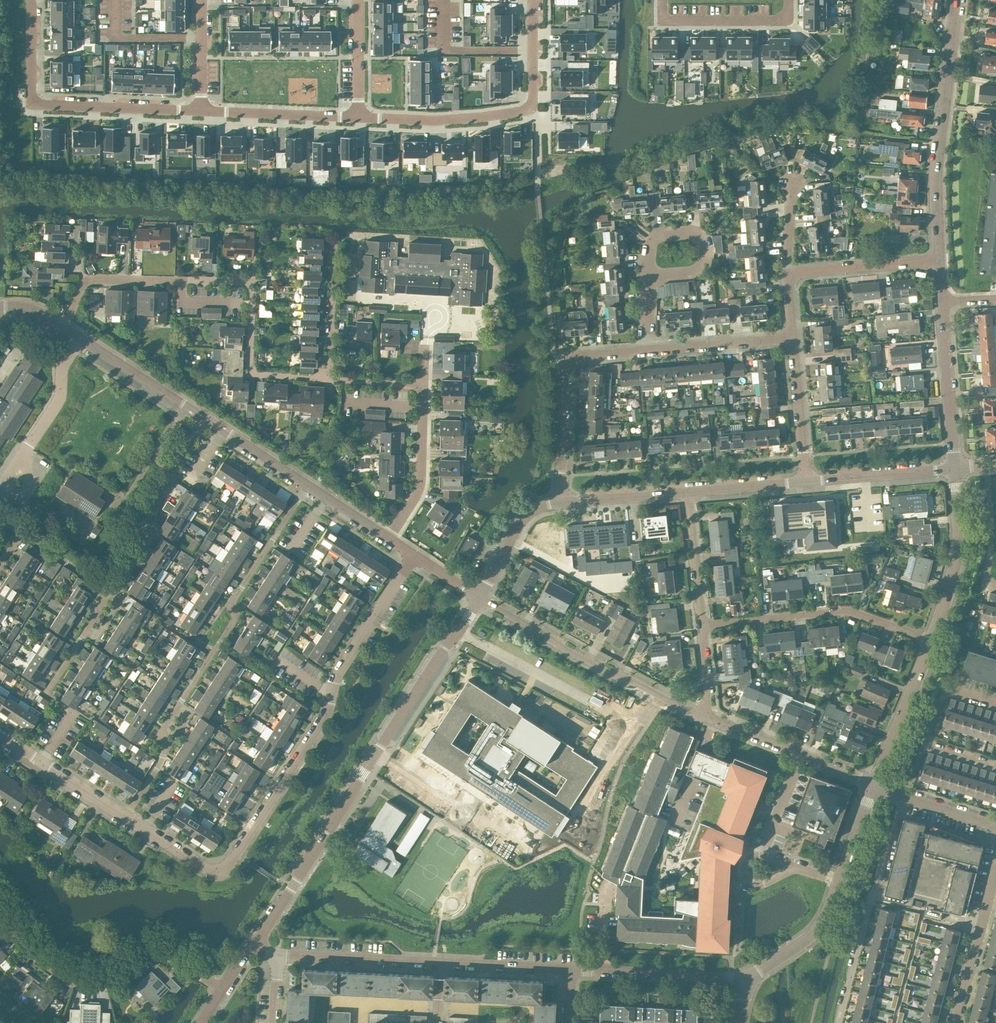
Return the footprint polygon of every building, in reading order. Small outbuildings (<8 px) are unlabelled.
[(50,1),(50,14),(75,14),(75,1),(78,1),(78,0),(64,0),(64,1),(50,1)] [(184,0),(160,0),(160,10),(184,10),(184,0)] [(590,13),(604,13),(604,4),(615,4),(615,0),(590,0),(590,13)] [(939,18),(941,7),(925,5),(916,4),(909,3),(900,1),(899,1),(898,13),(908,15),(909,7),(925,9),(924,16),(939,18)] [(396,2),(373,2),(373,13),(396,13),(396,2)] [(829,5),(804,5),(804,17),(829,17),(829,5)] [(491,14),(486,14),(486,25),(514,25),(514,17),(513,17),(513,14),(506,14),(506,8),(491,8),(491,14)] [(184,20),(184,10),(160,10),(160,20),(184,20)] [(990,10),(988,23),(995,24),(995,11),(990,10)] [(396,13),(373,13),(373,22),(373,23),(392,23),(392,13),(396,13)] [(75,26),(75,14),(50,14),(50,26),(75,26)] [(829,17),(804,17),(804,29),(809,29),(809,32),(817,32),(817,29),(826,29),(826,17),(829,17)] [(184,31),(184,20),(160,20),(160,21),(159,21),(159,31),(165,31),(184,31)] [(392,23),(373,23),(373,33),(392,33),(392,23)] [(514,25),(486,25),(486,35),(491,35),(491,41),(506,41),(506,35),(513,35),(513,32),(514,32),(514,25)] [(75,37),(75,26),(50,26),(50,38),(75,37)] [(239,50),(239,27),(228,27),(228,51),(229,51),(229,50),(239,50)] [(249,50),(249,31),(239,31),(239,27),(239,50),(249,50)] [(259,50),(259,27),(259,31),(249,31),(249,50),(259,50)] [(270,51),(270,27),(259,27),(259,50),(270,50),(270,51)] [(289,50),(289,27),(278,27),(278,31),(278,51),(279,51),(279,50),(289,50)] [(299,50),(299,31),(289,31),(289,27),(289,50),(299,50)] [(309,50),(309,27),(309,32),(301,31),(299,31),(299,50),(309,50)] [(319,50),(319,27),(309,27),(309,50),(319,50)] [(330,51),(330,31),(320,31),(320,27),(319,27),(319,50),(330,50),(330,51)] [(987,30),(986,43),(995,44),(995,31),(987,30)] [(392,33),(373,33),(373,43),(392,43),(392,33)] [(587,34),(561,34),(561,51),(587,51),(587,34)] [(810,35),(800,45),(810,54),(820,44),(810,35)] [(75,50),(75,37),(50,38),(50,50),(75,50)] [(666,37),(653,37),(653,62),(666,62),(666,37)] [(678,37),(666,37),(666,62),(678,62),(678,59),(685,59),(685,47),(678,47),(678,37)] [(691,47),(685,47),(685,59),(691,59),(691,62),(704,62),(704,37),(691,37),(691,47)] [(717,37),(704,37),(704,62),(704,59),(716,59),(717,37)] [(740,37),(727,37),(727,59),(740,59),(740,37)] [(752,37),(740,37),(740,59),(752,59),(752,37)] [(770,45),(763,45),(763,59),(779,60),(779,64),(780,64),(780,37),(772,37),(772,38),(770,38),(770,45)] [(788,37),(780,37),(780,64),(790,64),(790,59),(797,59),(797,45),(790,45),(790,38),(788,38),(788,37)] [(392,43),(373,43),(373,54),(392,54),(392,43)] [(930,64),(931,58),(922,57),(923,49),(900,47),(899,56),(909,57),(908,68),(928,70),(929,64),(930,64)] [(983,57),(982,71),(989,72),(989,75),(995,76),(995,57),(994,56),(993,58),(983,57)] [(470,73),(469,57),(461,57),(461,73),(470,73)] [(430,60),(410,60),(410,61),(410,71),(435,71),(430,71),(430,60)] [(73,73),(73,61),(51,61),(50,74),(73,73)] [(562,70),(561,70),(561,86),(562,86),(578,86),(583,86),(584,86),(589,86),(589,62),(568,62),(568,63),(573,63),(573,71),(568,71),(562,71),(562,70)] [(491,71),(486,71),(486,81),(514,81),(514,73),(513,73),(513,71),(506,71),(506,64),(491,64),(491,71)] [(122,91),(123,68),(112,67),(111,91),(112,91),(122,91)] [(132,92),(133,68),(123,68),(122,91),(132,92)] [(142,92),(143,73),(133,73),(133,68),(132,92),(142,92)] [(163,93),(163,69),(163,74),(153,74),(152,92),(163,93)] [(174,70),(163,69),(163,93),(173,93),(173,94),(173,87),(176,87),(176,78),(174,78),(174,70)] [(435,71),(410,71),(410,82),(435,82),(435,71)] [(73,86),(73,73),(50,74),(50,86),(73,86)] [(152,92),(153,74),(143,73),(142,92),(152,92)] [(930,80),(929,79),(929,77),(904,75),(903,88),(927,90),(928,84),(930,83),(930,80)] [(514,81),(486,81),(486,91),(491,91),(491,98),(506,98),(506,91),(512,91),(512,89),(514,89),(514,81)] [(435,82),(410,82),(410,93),(435,93),(435,82)] [(685,83),(685,95),(694,95),(694,83),(685,83)] [(655,84),(655,95),(663,95),(663,84),(655,84)] [(980,86),(979,102),(995,103),(995,87),(980,86)] [(410,104),(418,104),(418,106),(418,107),(426,107),(426,104),(435,104),(435,93),(410,93),(410,104)] [(575,100),(561,100),(561,114),(569,114),(569,116),(577,116),(577,114),(589,114),(589,94),(575,94),(575,100)] [(927,97),(927,96),(910,94),(909,101),(903,100),(903,106),(926,108),(926,102),(927,100),(927,97)] [(880,98),(880,99),(872,98),(870,108),(896,111),(898,100),(880,98)] [(924,126),(925,115),(909,113),(909,112),(896,111),(870,108),(870,116),(875,116),(902,119),(901,124),(924,126)] [(977,113),(976,121),(975,121),(975,126),(976,126),(976,127),(984,128),(984,130),(985,130),(985,133),(986,134),(991,135),(993,133),(994,130),(995,130),(995,121),(995,113),(995,115),(987,114),(987,115),(977,113)] [(574,133),(559,133),(559,134),(557,134),(557,142),(559,142),(559,148),(580,148),(580,136),(588,136),(588,125),(574,125),(574,133)] [(43,128),(43,152),(44,152),(57,152),(58,152),(58,150),(65,150),(65,134),(58,134),(58,128),(43,128)] [(121,128),(103,128),(104,128),(104,144),(104,151),(103,151),(103,152),(104,152),(115,152),(115,160),(130,160),(130,136),(120,136),(121,128)] [(73,131),(72,131),(72,146),(87,146),(87,153),(100,153),(100,134),(95,134),(95,131),(81,131),(81,130),(73,130),(73,131)] [(521,131),(505,131),(505,155),(520,155),(520,160),(533,160),(533,140),(521,140),(521,131)] [(155,133),(137,133),(137,160),(155,160),(155,133)] [(167,133),(167,148),(167,147),(177,147),(177,154),(192,154),(192,142),(186,142),(186,133),(185,133),(184,133),(178,133),(167,133)] [(209,135),(196,135),(196,159),(216,159),(215,146),(209,146),(209,144),(209,135)] [(344,135),(344,136),(340,136),(340,144),(338,144),(338,152),(340,152),(340,160),(352,160),(352,167),(363,167),(363,149),(356,149),(356,137),(352,137),(352,135),(344,135)] [(490,135),(476,135),(476,151),(474,151),(474,161),(485,161),(485,168),(498,168),(498,151),(490,151),(490,135)] [(227,136),(220,136),(220,153),(241,153),(241,136),(232,136),(227,136)] [(301,138),(285,137),(285,152),(276,152),(276,167),(286,167),(286,162),(301,162),(301,138)] [(255,153),(248,153),(248,166),(258,166),(258,159),(270,159),(270,157),(272,157),(272,150),(270,150),(270,138),(255,138),(255,153)] [(316,141),(312,141),(312,169),(330,169),(330,141),(326,141),(326,138),(316,139),(316,141)] [(776,165),(771,152),(768,144),(766,139),(761,141),(766,154),(759,156),(764,170),(776,165)] [(411,142),(402,142),(402,157),(418,157),(418,165),(425,165),(425,168),(432,168),(432,165),(432,152),(432,151),(426,151),(426,142),(417,141),(411,141),(411,142)] [(392,142),(371,142),(371,161),(392,161),(392,142)] [(794,161),(795,148),(783,147),(776,150),(774,142),(768,144),(771,152),(776,165),(788,161),(788,160),(794,161)] [(462,143),(441,143),(441,152),(432,152),(432,165),(446,165),(446,159),(462,159),(462,143)] [(828,145),(824,143),(820,151),(824,153),(828,145)] [(811,167),(817,155),(806,149),(795,148),(794,161),(800,161),(800,162),(807,165),(811,167)] [(920,164),(921,151),(899,149),(898,161),(920,164)] [(829,161),(817,155),(811,167),(822,173),(829,161)] [(533,168),(525,169),(525,177),(533,177),(533,168)] [(766,192),(765,180),(757,181),(757,179),(751,175),(745,185),(748,187),(749,190),(738,191),(738,195),(748,194),(752,194),(766,192)] [(917,193),(917,187),(919,185),(919,182),(918,180),(918,179),(908,178),(908,177),(900,176),(898,191),(917,193)] [(708,179),(709,189),(711,207),(724,206),(722,184),(714,185),(714,178),(708,179)] [(711,207),(709,189),(697,190),(696,181),(690,182),(692,203),(698,202),(698,208),(711,207)] [(692,203),(690,182),(684,182),(685,195),(673,196),(674,210),(686,209),(686,203),(692,203)] [(833,189),(831,188),(831,182),(818,183),(818,189),(814,189),(815,202),(829,201),(843,199),(843,195),(833,195),(833,189)] [(637,213),(635,199),(635,194),(634,186),(629,186),(631,200),(624,200),(623,198),(615,198),(616,208),(624,208),(624,214),(637,213)] [(674,210),(673,196),(672,186),(667,187),(668,196),(660,197),(660,192),(653,192),(655,206),(661,206),(661,211),(674,210)] [(918,200),(916,198),(917,193),(898,191),(897,206),(906,206),(906,205),(916,206),(916,205),(917,203),(918,200)] [(655,206),(653,192),(635,194),(635,199),(637,213),(649,212),(649,207),(655,206)] [(767,205),(766,192),(752,194),(748,194),(749,206),(743,207),(743,213),(757,212),(757,206),(767,205)] [(830,213),(829,201),(815,202),(816,214),(817,214),(818,220),(831,219),(831,213),(830,213)] [(892,212),(893,204),(876,203),(875,211),(892,212)] [(988,204),(987,221),(995,222),(995,205),(988,204)] [(765,225),(764,218),(758,218),(757,212),(743,213),(745,232),(765,230),(765,226),(766,226),(766,225),(765,225)] [(918,231),(918,218),(898,217),(897,222),(901,222),(901,231),(910,231),(910,232),(911,232),(911,231),(918,231)] [(70,232),(71,225),(44,224),(44,232),(47,232),(47,234),(48,234),(48,240),(47,240),(67,241),(68,241),(68,236),(72,236),(72,238),(80,238),(80,230),(87,231),(87,218),(81,218),(81,225),(74,225),(74,232),(70,232)] [(832,226),(831,219),(818,220),(818,226),(809,227),(810,240),(824,239),(829,239),(828,226),(832,226)] [(625,243),(624,230),(615,231),(615,220),(598,222),(599,229),(610,228),(612,244),(625,243)] [(987,221),(985,237),(995,238),(995,222),(987,221)] [(126,242),(127,229),(116,229),(116,227),(99,226),(98,252),(115,252),(116,239),(119,239),(119,242),(126,242)] [(168,250),(169,229),(149,228),(149,230),(137,229),(136,247),(156,247),(156,249),(168,250)] [(766,235),(765,230),(745,232),(746,244),(736,245),(736,252),(763,249),(762,243),(766,243),(766,235),(767,235),(766,235)] [(252,257),(253,232),(245,232),(244,236),(225,236),(224,256),(235,257),(235,252),(246,252),(246,257),(252,257)] [(884,241),(900,242),(900,235),(884,234),(884,241)] [(212,265),(213,236),(200,235),(200,237),(192,237),(191,254),(200,254),(199,260),(202,260),(201,271),(212,271),(212,265)] [(842,237),(833,238),(834,243),(841,242),(840,249),(847,250),(848,238),(842,237)] [(985,237),(983,253),(995,255),(995,238),(985,237)] [(323,244),(323,239),(301,238),(301,248),(306,249),(306,254),(304,254),(304,255),(323,255),(321,255),(321,251),(327,251),(327,244),(323,244)] [(826,255),(824,239),(810,240),(811,252),(815,252),(816,256),(826,255)] [(65,256),(65,248),(69,248),(69,241),(68,241),(67,241),(47,240),(42,240),(41,252),(40,252),(40,261),(47,261),(47,262),(68,262),(69,257),(65,256)] [(421,294),(424,244),(409,243),(408,258),(397,257),(398,242),(366,240),(366,255),(361,254),(359,277),(362,277),(361,291),(394,293),(394,292),(421,294)] [(626,256),(625,243),(612,244),(606,245),(607,257),(605,257),(606,263),(620,262),(619,256),(626,256)] [(451,253),(450,260),(439,259),(440,245),(424,244),(421,294),(449,295),(448,304),(481,306),(482,291),(484,292),(486,269),(480,269),(481,255),(451,253)] [(765,268),(763,249),(736,252),(737,258),(749,257),(750,269),(765,268)] [(983,253),(981,271),(995,273),(995,255),(983,253)] [(322,261),(323,255),(304,255),(304,264),(310,264),(310,271),(304,271),(322,271),(320,271),(320,268),(326,268),(326,261),(322,261)] [(68,270),(68,262),(47,262),(47,261),(40,261),(34,261),(34,267),(37,267),(37,269),(37,270),(36,285),(52,286),(53,278),(64,279),(64,270),(68,270)] [(620,268),(620,262),(606,263),(606,269),(610,269),(611,281),(625,280),(624,268),(620,268)] [(766,280),(765,268),(750,269),(752,281),(745,281),(747,295),(760,293),(760,287),(766,287),(765,280),(766,280)] [(322,277),(322,271),(304,271),(303,287),(302,287),(318,287),(320,287),(320,284),(325,284),(326,277),(322,277)] [(886,290),(887,300),(888,314),(895,314),(894,303),(910,302),(909,296),(917,295),(915,279),(892,281),(893,289),(886,290)] [(626,293),(625,280),(611,281),(612,293),(605,294),(605,300),(619,299),(618,294),(626,293)] [(879,283),(853,285),(854,300),(880,298),(879,283)] [(839,304),(837,286),(811,289),(813,307),(815,308),(820,308),(821,306),(821,303),(826,303),(827,305),(839,304)] [(322,292),(318,292),(318,287),(302,287),(301,295),(303,295),(303,303),(317,304),(319,304),(319,298),(321,298),(322,298),(323,298),(324,297),(324,296),(324,295),(324,294),(323,293),(322,292)] [(132,304),(132,291),(121,290),(121,293),(107,293),(107,290),(106,290),(106,312),(122,313),(121,320),(132,321),(132,313),(137,313),(137,304),(132,304)] [(165,322),(165,292),(154,291),(153,294),(138,293),(139,291),(132,291),(132,304),(137,304),(137,313),(154,314),(154,321),(165,322)] [(99,309),(98,294),(89,295),(90,309),(99,309)] [(754,320),(753,305),(741,306),(740,298),(734,299),(735,313),(741,312),(742,321),(754,320)] [(619,306),(619,299),(605,300),(606,307),(609,306),(610,319),(624,317),(623,305),(619,306)] [(735,313),(734,299),(728,299),(728,308),(716,309),(717,323),(730,322),(729,313),(735,313)] [(698,316),(696,302),(690,303),(691,311),(678,312),(679,326),(692,325),(692,317),(698,316)] [(717,323),(716,309),(704,310),(703,302),(696,302),(698,316),(704,316),(704,324),(717,323)] [(322,308),(321,308),(317,308),(317,304),(303,303),(301,303),(301,311),(303,311),(302,319),(316,320),(319,320),(319,314),(321,314),(322,314),(323,313),(323,312),(324,312),(324,311),(323,310),(323,309),(322,309),(322,308)] [(353,313),(353,304),(340,304),(339,319),(347,319),(347,312),(353,313)] [(766,304),(753,305),(754,320),(767,318),(766,304)] [(259,307),(259,316),(271,316),(271,307),(259,307)] [(574,311),(574,321),(576,335),(588,334),(587,320),(580,321),(579,311),(574,311)] [(679,326),(678,312),(660,314),(661,324),(667,323),(667,327),(679,326)] [(888,314),(882,315),(876,316),(878,337),(888,336),(887,329),(899,328),(899,335),(920,333),(919,319),(899,321),(899,314),(895,314),(888,314)] [(993,314),(979,315),(980,327),(994,326),(993,314)] [(625,331),(624,317),(610,319),(612,332),(625,331)] [(848,318),(845,318),(839,319),(833,319),(833,326),(849,325),(848,318)] [(321,325),(320,325),(316,324),(316,320),(302,319),(300,319),(300,327),(302,327),(302,335),(315,336),(318,336),(318,330),(320,330),(321,330),(322,330),(322,329),(323,329),(323,328),(323,327),(322,326),(322,325),(321,325)] [(356,321),(356,325),(347,325),(346,335),(349,335),(348,347),(362,348),(362,339),(371,340),(372,322),(356,321)] [(576,335),(574,321),(563,322),(564,336),(576,335)] [(244,335),(244,328),(226,327),(226,323),(218,322),(217,322),(216,323),(215,323),(214,323),(213,324),(212,325),(211,326),(210,327),(210,328),(210,329),(209,330),(209,331),(209,332),(210,333),(210,334),(211,335),(211,336),(212,337),(213,337),(214,338),(215,338),(216,339),(217,339),(220,339),(220,337),(225,337),(224,349),(239,350),(242,350),(242,340),(240,340),(240,334),(244,335)] [(406,336),(407,324),(381,323),(380,340),(381,340),(381,349),(398,350),(399,336),(406,336)] [(830,326),(815,327),(816,340),(832,338),(830,326)] [(994,337),(994,326),(980,327),(981,338),(994,337)] [(320,340),(315,340),(315,336),(302,335),(300,335),(299,342),(302,342),(301,350),(301,351),(315,352),(317,352),(318,346),(320,346),(321,346),(321,345),(322,345),(322,344),(322,343),(322,342),(322,341),(321,340),(320,340)] [(995,349),(994,337),(981,338),(982,350),(995,349)] [(833,350),(832,338),(816,340),(817,351),(833,350)] [(2,344),(0,347),(0,350),(7,354),(10,349),(2,344)] [(921,346),(891,348),(892,364),(922,361),(921,346)] [(851,347),(835,349),(836,356),(851,354),(851,347)] [(242,372),(243,360),(239,360),(239,350),(224,349),(213,348),(213,360),(220,360),(220,362),(220,360),(223,360),(223,376),(242,376),(241,376),(241,372),(242,372)] [(995,349),(982,350),(982,362),(995,361),(995,357),(995,349)] [(315,356),(315,352),(301,351),(301,350),(299,350),(299,359),(301,359),(300,367),(317,368),(317,362),(319,362),(320,362),(321,362),(321,361),(322,361),(322,360),(322,359),(322,358),(321,357),(320,356),(319,356),(315,356)] [(17,364),(0,389),(0,444),(5,437),(10,440),(30,409),(25,405),(42,381),(34,376),(42,364),(26,353),(18,365),(17,364)] [(469,375),(469,368),(466,368),(466,362),(462,362),(462,354),(444,354),(444,368),(453,368),(453,374),(469,375)] [(852,361),(851,354),(836,356),(837,363),(852,361)] [(758,359),(759,372),(774,370),(773,358),(758,359)] [(982,362),(983,374),(995,373),(995,361),(982,362)] [(725,378),(724,362),(712,363),(713,379),(725,378)] [(834,362),(818,364),(819,376),(835,375),(834,362)] [(713,379),(712,363),(700,365),(701,380),(713,379)] [(743,363),(733,364),(734,376),(744,375),(743,363)] [(701,380),(700,365),(688,366),(689,381),(701,380)] [(689,381),(688,366),(676,367),(678,382),(689,381)] [(678,382),(676,367),(664,368),(666,390),(678,389),(678,382)] [(666,390),(664,368),(652,369),(654,384),(654,387),(661,387),(662,390),(666,390)] [(654,384),(652,369),(640,370),(641,385),(654,384)] [(775,382),(774,370),(759,372),(760,384),(775,382)] [(612,372),(605,372),(591,371),(590,384),(611,385),(612,372)] [(633,385),(631,373),(621,373),(622,386),(633,385)] [(886,373),(874,374),(874,381),(887,380),(886,373)] [(983,374),(984,386),(995,385),(995,373),(983,374)] [(462,394),(469,395),(469,375),(453,374),(453,381),(441,380),(441,394),(444,395),(444,394),(459,395),(459,394),(462,394)] [(924,374),(900,376),(902,391),(925,389),(924,374)] [(836,387),(835,375),(819,376),(820,388),(836,387)] [(247,402),(248,383),(242,383),(242,376),(223,376),(222,384),(227,384),(226,395),(232,395),(232,401),(247,402)] [(776,395),(775,382),(760,384),(761,396),(776,395)] [(286,393),(287,385),(265,384),(264,393),(256,393),(256,404),(256,405),(264,405),(264,400),(280,401),(279,409),(291,410),(293,394),(286,393)] [(611,398),(611,385),(590,384),(589,396),(604,397),(611,398)] [(321,417),(323,394),(322,394),(323,387),(301,386),(301,394),(293,394),(291,410),(300,410),(299,415),(321,417)] [(837,399),(836,387),(820,388),(821,401),(837,399)] [(987,393),(987,399),(985,399),(985,402),(984,402),(984,407),(985,407),(986,411),(995,410),(995,392),(987,393)] [(462,408),(462,394),(459,394),(459,395),(444,394),(444,395),(444,408),(449,408),(449,415),(465,415),(465,408),(462,408)] [(777,407),(776,395),(761,396),(762,408),(763,414),(769,414),(775,413),(775,407),(777,407)] [(603,409),(604,397),(589,396),(589,408),(603,409)] [(255,417),(256,405),(256,404),(247,404),(246,417),(255,417)] [(603,421),(603,409),(589,408),(588,420),(603,421)] [(986,411),(986,415),(985,415),(985,420),(986,420),(986,422),(994,422),(995,422),(995,410),(986,411)] [(898,420),(898,418),(891,418),(891,414),(885,415),(887,435),(899,434),(898,420)] [(462,435),(464,435),(465,415),(449,415),(449,420),(440,420),(440,434),(443,435),(458,435),(458,434),(462,435)] [(887,435),(885,415),(881,415),(882,422),(874,423),(876,436),(887,435)] [(910,417),(910,419),(911,433),(924,432),(924,431),(928,430),(926,415),(922,415),(922,418),(915,419),(915,417),(910,417)] [(911,433),(910,419),(898,420),(899,434),(911,433)] [(380,431),(381,421),(358,420),(357,432),(380,433),(380,431)] [(876,436),(874,423),(873,420),(862,421),(864,437),(876,436)] [(864,437),(862,421),(850,422),(852,438),(864,437)] [(840,439),(838,426),(838,422),(832,422),(832,426),(826,427),(826,423),(821,423),(822,436),(827,435),(827,440),(840,439)] [(852,438),(850,422),(849,422),(850,425),(838,426),(840,439),(852,438)] [(590,423),(589,433),(602,434),(603,424),(590,423)] [(179,428),(178,430),(188,436),(191,432),(181,426),(179,428)] [(733,448),(731,433),(731,427),(718,428),(719,434),(721,434),(723,449),(725,449),(725,450),(732,450),(732,448),(733,448)] [(987,429),(987,431),(986,431),(986,436),(988,436),(988,440),(995,439),(995,428),(994,428),(987,429)] [(779,429),(767,430),(768,445),(773,445),(773,446),(780,446),(779,444),(780,444),(779,429)] [(710,448),(711,448),(710,430),(704,431),(704,430),(698,431),(698,433),(699,449),(704,448),(704,450),(711,449),(710,448)] [(768,445),(767,430),(755,431),(756,446),(761,446),(761,447),(768,447),(767,445),(768,445)] [(400,443),(404,443),(404,432),(380,431),(380,433),(380,453),(399,454),(400,443)] [(699,449),(698,433),(692,434),(691,431),(685,431),(686,434),(687,450),(692,449),(692,451),(698,451),(698,449),(699,449)] [(756,446),(755,431),(743,432),(744,447),(749,447),(749,449),(756,448),(755,446),(756,446)] [(744,447),(743,432),(731,433),(733,448),(737,448),(737,450),(744,449),(744,447)] [(462,448),(462,435),(458,434),(458,435),(443,435),(443,448),(450,448),(450,455),(466,455),(466,448),(462,448)] [(687,450),(686,434),(674,435),(675,451),(680,451),(680,452),(686,452),(686,450),(687,450)] [(723,449),(721,434),(719,434),(712,435),(714,447),(720,447),(720,449),(723,449)] [(675,451),(674,435),(662,436),(663,452),(668,451),(668,453),(675,453),(675,451)] [(663,452),(662,436),(650,438),(651,453),(656,453),(656,454),(662,454),(662,452),(663,452)] [(988,440),(989,444),(987,444),(988,449),(989,449),(989,451),(995,451),(995,439),(988,440)] [(642,453),(649,453),(648,440),(640,441),(642,456),(642,453)] [(642,457),(642,456),(640,441),(629,442),(630,457),(635,456),(635,458),(642,457)] [(630,457),(629,442),(617,443),(618,458),(623,457),(623,459),(630,459),(630,457)] [(618,458),(617,443),(605,444),(606,459),(611,458),(611,460),(618,460),(618,458)] [(606,459),(605,444),(593,445),(594,460),(599,459),(599,461),(606,461),(606,459)] [(594,460),(593,445),(581,446),(582,461),(587,460),(587,462),(594,462),(594,460)] [(403,476),(403,462),(399,462),(399,454),(380,453),(379,453),(379,476),(380,476),(396,476),(403,476)] [(458,475),(458,461),(466,461),(466,455),(450,455),(450,460),(439,460),(439,474),(442,474),(458,475)] [(225,482),(234,468),(223,461),(214,475),(225,482)] [(236,488),(244,475),(234,468),(225,482),(236,488)] [(103,490),(102,489),(76,472),(71,480),(68,478),(56,495),(69,504),(71,500),(81,507),(79,510),(92,519),(104,501),(98,497),(103,490)] [(460,489),(461,475),(458,475),(442,474),(442,488),(444,488),(443,496),(443,497),(457,500),(457,489),(460,489)] [(246,495),(255,482),(244,475),(236,488),(246,495)] [(403,484),(396,484),(396,476),(380,476),(379,489),(386,490),(386,497),(402,498),(403,484)] [(256,502),(265,488),(255,482),(246,495),(256,502)] [(200,497),(178,483),(175,488),(183,493),(179,499),(192,508),(200,497)] [(267,509),(275,495),(265,488),(256,502),(267,509)] [(211,494),(204,490),(201,494),(208,499),(211,494)] [(927,493),(892,497),(892,506),(884,507),(885,520),(893,519),(893,514),(928,511),(927,493)] [(278,516),(286,502),(275,495),(267,509),(278,516)] [(449,511),(457,500),(443,497),(438,504),(435,502),(426,515),(437,522),(434,527),(447,536),(452,528),(445,524),(452,513),(449,511)] [(192,508),(179,499),(175,505),(167,500),(165,505),(186,518),(192,508)] [(834,511),(833,499),(818,500),(818,501),(817,501),(794,503),(790,504),(790,502),(775,504),(778,539),(806,536),(808,549),(837,547),(835,522),(836,522),(835,511),(834,511)] [(223,508),(226,504),(219,500),(216,504),(223,508)] [(232,508),(226,504),(223,508),(229,512),(232,508)] [(186,518),(165,505),(162,509),(170,514),(166,520),(179,529),(186,518)] [(710,522),(711,536),(729,535),(728,523),(735,522),(734,512),(721,513),(721,518),(718,519),(716,521),(716,522),(710,522)] [(645,518),(647,537),(661,536),(662,540),(669,540),(666,515),(645,518)] [(240,526),(243,521),(237,517),(234,522),(240,526)] [(222,522),(218,519),(214,525),(218,528),(222,522)] [(913,534),(919,533),(919,537),(917,537),(918,543),(923,543),(923,545),(925,545),(925,544),(934,544),(934,534),(932,534),(931,524),(925,524),(924,519),(908,521),(908,520),(906,520),(906,526),(904,527),(905,534),(913,533),(913,534)] [(172,540),(179,529),(166,520),(161,526),(154,521),(151,526),(172,540)] [(250,526),(243,521),(240,526),(247,530),(250,526)] [(102,526),(97,523),(97,522),(91,531),(96,535),(102,526)] [(573,529),(573,526),(567,526),(568,541),(584,540),(585,550),(602,548),(602,546),(613,545),(613,547),(627,546),(625,524),(583,528),(583,525),(577,525),(577,529),(573,529)] [(252,534),(262,540),(265,535),(255,529),(252,534)] [(328,549),(337,535),(327,529),(318,542),(328,549)] [(262,544),(255,539),(241,530),(234,541),(248,550),(252,544),(259,548),(262,544)] [(339,556),(348,542),(337,535),(328,549),(339,556)] [(730,547),(729,535),(711,536),(713,552),(725,550),(726,557),(738,556),(737,546),(730,547)] [(479,542),(468,536),(460,551),(471,557),(479,542)] [(206,537),(199,547),(200,548),(204,550),(206,551),(212,541),(206,537)] [(176,547),(162,538),(155,549),(169,558),(176,547)] [(248,550),(234,541),(227,551),(249,565),(251,561),(244,556),(248,550)] [(349,563),(358,549),(348,542),(339,556),(349,563)] [(638,544),(631,544),(633,560),(640,560),(638,544)] [(295,562),(274,548),(271,553),(278,558),(274,564),(288,573),(295,562)] [(162,568),(169,558),(155,549),(148,559),(162,568)] [(360,569),(368,556),(358,549),(349,563),(360,569)] [(38,559),(25,550),(18,561),(31,570),(38,559)] [(249,565),(227,551),(221,561),(234,571),(238,564),(246,569),(249,565)] [(194,559),(189,556),(185,562),(189,565),(194,559)] [(370,576),(379,563),(368,556),(360,569),(370,576)] [(740,567),(738,556),(726,557),(726,565),(715,566),(716,581),(734,579),(732,567),(740,567)] [(926,582),(931,565),(925,564),(926,559),(927,559),(917,556),(912,578),(926,582)] [(155,578),(162,568),(148,559),(142,570),(155,578)] [(313,563),(306,559),(304,564),(310,568),(313,563)] [(551,569),(540,563),(533,560),(529,568),(526,566),(513,590),(527,597),(539,574),(547,578),(551,570),(551,569)] [(31,570),(18,561),(11,572),(24,580),(31,570)] [(230,577),(234,571),(221,561),(214,572),(227,581),(235,586),(238,582),(230,577)] [(658,580),(659,580),(661,592),(675,591),(672,571),(665,571),(664,562),(648,564),(649,576),(655,575),(655,577),(658,580)] [(390,570),(379,563),(370,576),(381,583),(390,570)] [(270,570),(263,565),(260,569),(281,583),(288,573),(274,564),(270,570)] [(817,583),(815,570),(815,564),(807,565),(808,571),(798,572),(799,580),(787,581),(788,598),(804,596),(802,584),(817,583)] [(858,573),(846,574),(848,591),(864,589),(862,577),(869,577),(867,564),(857,565),(858,573)] [(198,568),(193,565),(189,571),(194,574),(198,568)] [(327,574),(330,570),(323,566),(320,570),(327,574)] [(900,571),(886,567),(884,575),(898,579),(900,571)] [(52,578),(57,571),(52,568),(47,574),(52,578)] [(848,591),(846,574),(834,576),(833,568),(815,570),(817,583),(832,581),(833,593),(848,591)] [(281,583),(260,569),(257,574),(265,578),(261,585),(274,594),(281,583)] [(148,589),(155,578),(142,570),(135,580),(148,589)] [(336,574),(330,570),(327,574),(333,578),(336,574)] [(556,573),(551,570),(547,578),(546,580),(551,582),(542,600),(543,600),(540,605),(551,610),(553,606),(565,612),(574,594),(552,582),(556,573)] [(180,580),(184,574),(179,571),(175,577),(180,580)] [(190,580),(194,574),(189,571),(185,577),(190,580)] [(24,580),(11,572),(4,582),(18,591),(24,580)] [(227,581),(214,572),(207,583),(221,592),(227,581)] [(64,576),(59,573),(55,579),(60,582),(64,576)] [(788,598),(787,581),(774,582),(773,575),(763,576),(765,589),(772,588),(773,600),(788,598)] [(91,593),(85,590),(89,584),(78,577),(72,586),(75,588),(70,596),(84,604),(91,593)] [(176,586),(180,580),(175,577),(171,583),(176,586)] [(348,588),(351,583),(344,579),(341,584),(348,588)] [(735,591),(734,579),(716,581),(718,596),(730,595),(730,602),(743,601),(742,590),(735,591)] [(141,600),(148,589),(135,580),(128,591),(141,600)] [(326,584),(322,581),(318,587),(322,590),(326,584)] [(919,609),(922,598),(906,594),(906,593),(898,591),(900,585),(886,581),(885,587),(892,590),(888,606),(901,610),(903,604),(919,609)] [(4,582),(0,588),(0,594),(11,601),(18,591),(4,582)] [(43,592),(47,586),(42,583),(38,589),(43,592)] [(221,592),(207,583),(200,593),(214,603),(221,592)] [(357,587),(351,583),(348,588),(354,592),(357,587)] [(274,594),(261,585),(257,591),(249,586),(247,590),(268,604),(274,594)] [(184,589),(180,586),(176,592),(180,595),(184,589)] [(318,596),(322,590),(318,587),(313,593),(318,596)] [(50,597),(54,591),(49,588),(45,594),(50,597)] [(39,599),(43,592),(38,589),(34,596),(39,599)] [(268,604),(247,590),(244,595),(251,599),(247,606),(261,615),(268,604)] [(166,601),(170,594),(166,591),(162,598),(166,601)] [(176,601),(180,595),(176,592),(171,598),(176,601)] [(356,612),(363,601),(349,592),(342,603),(356,612)] [(989,621),(995,594),(990,592),(988,601),(985,600),(980,619),(989,621)] [(207,613),(214,603),(200,593),(194,604),(207,613)] [(369,601),(372,597),(366,593),(363,597),(369,601)] [(11,601),(0,594),(0,609),(4,611),(11,601)] [(46,603),(50,597),(45,594),(41,600),(46,603)] [(142,628),(153,611),(128,595),(123,603),(126,604),(124,607),(128,610),(124,616),(137,625),(142,628)] [(77,615),(84,604),(70,596),(64,606),(77,615)] [(162,607),(166,601),(162,598),(158,604),(162,607)] [(313,604),(308,602),(304,608),(309,611),(313,604)] [(612,617),(619,605),(613,602),(607,615),(612,617)] [(349,623),(356,612),(342,603),(335,614),(349,623)] [(29,613),(33,607),(29,604),(25,610),(29,613)] [(207,613),(194,604),(187,614),(200,623),(207,613)] [(679,630),(677,608),(666,609),(666,604),(648,606),(649,611),(651,611),(652,617),(656,617),(658,633),(679,630)] [(624,608),(619,605),(612,617),(617,620),(606,640),(621,647),(635,622),(620,614),(624,608)] [(70,625),(77,615),(64,606),(57,616),(70,625)] [(166,616),(171,610),(166,607),(162,613),(166,616)] [(305,617),(309,611),(304,608),(300,614),(305,617)] [(40,612),(36,609),(31,615),(36,618),(40,612)] [(604,622),(580,609),(574,622),(597,634),(604,622)] [(25,619),(29,613),(25,610),(21,616),(25,619)] [(200,623),(187,614),(180,625),(193,634),(200,623)] [(342,633),(349,623),(335,614),(329,624),(342,633)] [(267,623),(253,615),(246,626),(260,634),(267,623)] [(63,636),(70,625),(57,616),(50,627),(63,636)] [(131,635),(137,625),(124,616),(117,626),(131,635)] [(159,633),(163,626),(158,623),(154,630),(159,633)] [(335,643),(342,633),(329,624),(322,635),(335,643)] [(16,634),(20,628),(15,625),(11,631),(16,634)] [(299,625),(295,631),(294,632),(299,635),(304,628),(299,625)] [(124,646),(131,635),(117,626),(110,637),(124,646)] [(253,645),(260,634),(246,626),(239,636),(253,645)] [(838,626),(824,628),(825,645),(838,644),(839,651),(849,650),(847,637),(840,638),(838,626)] [(825,645),(824,628),(809,629),(810,641),(803,642),(804,655),(814,654),(814,647),(825,645)] [(12,640),(16,634),(11,631),(7,637),(12,640)] [(71,645),(49,631),(42,643),(56,651),(60,645),(67,650),(71,645)] [(794,631),(779,633),(781,650),(793,649),(794,656),(804,655),(803,642),(795,643),(794,631)] [(295,640),(299,635),(294,632),(291,637),(295,640)] [(781,650),(779,633),(765,634),(766,646),(759,647),(760,660),(770,659),(769,651),(781,650)] [(879,658),(884,645),(877,643),(878,638),(863,633),(858,646),(873,651),(872,656),(879,658)] [(283,643),(287,637),(283,634),(279,640),(283,643)] [(335,643),(322,635),(315,645),(329,654),(335,643)] [(724,645),(725,660),(742,658),(741,646),(748,645),(747,635),(734,637),(735,644),(724,645)] [(246,656),(253,645),(239,636),(233,647),(246,656)] [(117,656),(124,646),(110,637),(104,647),(117,656)] [(202,658),(205,653),(180,637),(173,648),(177,650),(190,659),(195,653),(202,658)] [(149,647),(153,641),(149,638),(145,644),(149,647)] [(646,639),(639,640),(640,648),(647,647),(646,639)] [(680,639),(666,641),(666,644),(650,645),(651,656),(667,655),(669,669),(683,667),(680,639)] [(322,665),(329,654),(315,645),(309,641),(302,652),(322,665)] [(52,657),(56,651),(42,643),(35,653),(56,667),(59,662),(52,657)] [(145,654),(149,647),(145,644),(141,651),(145,654)] [(898,668),(905,651),(891,646),(890,648),(884,645),(879,658),(885,661),(885,663),(898,668)] [(101,666),(108,655),(95,646),(90,653),(83,648),(80,653),(101,666)] [(274,658),(278,652),(273,649),(269,655),(274,658)] [(10,660),(14,654),(8,650),(4,656),(10,660)] [(186,665),(190,659),(177,650),(170,661),(191,675),(194,670),(186,665)] [(994,650),(991,657),(969,650),(961,675),(962,675),(995,685),(995,651),(994,650)] [(242,665),(221,651),(218,656),(225,661),(221,667),(235,676),(242,665)] [(56,667),(35,653),(29,663),(42,672),(46,666),(54,671),(56,667)] [(94,677),(101,666),(80,653),(77,657),(85,662),(81,668),(94,677)] [(270,664),(274,658),(269,655),(265,661),(270,664)] [(744,670),(742,658),(725,660),(726,674),(739,673),(739,680),(752,679),(751,669),(744,670)] [(136,668),(140,662),(135,659),(131,665),(136,668)] [(177,680),(181,674),(188,679),(191,675),(170,661),(163,671),(177,680)] [(38,678),(42,672),(29,663),(22,674),(43,688),(46,683),(38,678)] [(7,674),(10,669),(3,665),(0,670),(7,674)] [(228,686),(235,676),(221,667),(217,673),(210,668),(207,673),(228,686)] [(863,671),(853,667),(850,674),(860,678),(863,671)] [(88,687),(94,677),(81,668),(77,674),(69,669),(66,673),(88,687)] [(16,673),(10,669),(7,674),(13,678),(16,673)] [(173,686),(177,680),(163,671),(156,682),(178,696),(180,691),(173,686)] [(81,698),(88,687),(66,673),(64,677),(71,682),(67,689),(81,698)] [(221,697),(228,686),(207,673),(204,677),(212,682),(208,688),(221,697)] [(133,681),(128,678),(124,685),(128,688),(133,681)] [(27,687),(30,683),(24,679),(21,683),(27,687)] [(526,717),(526,716),(522,714),(522,715),(520,713),(520,712),(519,712),(519,711),(517,710),(511,706),(511,705),(510,706),(508,705),(505,704),(506,703),(503,701),(503,702),(500,700),(501,700),(499,699),(499,700),(497,698),(497,697),(496,697),(495,697),(493,696),(493,695),(492,694),(491,695),(490,694),(490,693),(489,693),(487,692),(487,691),(486,690),(486,691),(483,689),(484,689),(482,688),(480,687),(481,687),(478,685),(478,686),(475,684),(476,684),(474,683),(472,682),(472,681),(469,679),(465,685),(466,686),(464,688),(463,688),(463,689),(462,692),(461,691),(460,693),(461,693),(459,695),(458,696),(457,695),(456,696),(458,697),(456,700),(454,699),(454,700),(455,701),(454,702),(455,702),(453,704),(453,705),(452,705),(452,706),(451,709),(450,708),(449,709),(450,710),(448,712),(443,720),(442,722),(441,722),(440,723),(441,724),(439,726),(438,727),(437,730),(436,729),(435,731),(433,735),(431,733),(430,733),(426,738),(427,738),(429,740),(426,746),(424,748),(422,751),(423,752),(424,751),(426,753),(427,754),(430,755),(429,756),(431,757),(431,756),(433,758),(437,761),(437,760),(440,762),(441,763),(444,764),(443,765),(444,766),(445,765),(447,767),(450,769),(453,770),(453,771),(454,772),(454,771),(457,773),(456,773),(457,774),(458,774),(460,775),(460,776),(463,777),(462,778),(463,779),(463,778),(466,780),(466,781),(467,781),(467,782),(468,781),(469,781),(471,782),(471,783),(473,784),(476,785),(475,786),(478,788),(479,787),(481,789),(483,791),(484,790),(486,792),(486,793),(487,793),(486,794),(487,795),(488,794),(491,796),(490,797),(491,797),(492,796),(494,798),(495,798),(497,799),(497,800),(498,800),(500,801),(499,801),(500,802),(501,802),(503,803),(503,804),(504,804),(507,805),(506,806),(507,807),(508,806),(510,808),(511,809),(511,808),(513,809),(512,810),(515,812),(516,811),(518,813),(519,814),(522,815),(521,816),(522,816),(523,816),(525,817),(525,818),(526,819),(527,818),(529,820),(530,821),(532,822),(532,823),(533,823),(534,823),(536,824),(536,825),(537,826),(537,825),(538,826),(538,827),(539,827),(540,827),(541,828),(542,829),(542,828),(544,830),(544,831),(545,831),(548,832),(548,833),(549,833),(551,834),(551,835),(553,836),(555,833),(556,831),(561,823),(564,825),(566,822),(563,820),(567,815),(567,814),(566,814),(567,812),(568,813),(568,812),(570,809),(571,808),(570,808),(572,806),(574,803),(574,802),(575,800),(576,800),(581,793),(580,792),(582,790),(583,790),(592,777),(592,775),(593,775),(592,775),(594,772),(595,771),(594,771),(596,768),(597,769),(598,766),(597,765),(597,766),(594,764),(593,763),(594,762),(593,762),(592,763),(589,761),(590,760),(589,759),(588,760),(586,759),(584,758),(585,758),(585,757),(584,757),(583,757),(580,756),(581,755),(580,754),(579,755),(577,753),(576,752),(573,751),(573,750),(574,748),(571,746),(569,745),(570,745),(567,743),(567,744),(564,742),(564,741),(563,741),(560,740),(561,739),(560,738),(559,739),(557,737),(554,735),(553,735),(551,734),(551,733),(550,732),(550,733),(547,731),(548,731),(547,730),(546,730),(544,729),(544,728),(542,727),(541,727),(540,726),(536,723),(536,724),(533,722),(534,721),(532,721),(530,720),(530,719),(527,717),(527,718),(526,717)] [(752,680),(752,679),(739,680),(740,685),(738,689),(745,691),(740,702),(754,708),(761,692),(749,687),(752,680)] [(884,704),(890,691),(867,681),(861,695),(884,704)] [(163,701),(167,695),(175,700),(178,696),(156,682),(149,693),(163,701)] [(34,691),(37,687),(30,683),(27,687),(34,691)] [(271,693),(276,686),(271,684),(267,690),(271,693)] [(442,685),(436,693),(439,695),(439,696),(445,687),(442,685)] [(215,707),(221,697),(208,688),(204,694),(196,689),(193,693),(215,707)] [(74,708),(81,698),(67,689),(63,695),(56,690),(53,694),(74,708)] [(779,705),(784,693),(774,689),(771,696),(761,692),(754,708),(768,713),(773,703),(779,705)] [(123,696),(118,693),(114,699),(119,702),(123,696)] [(156,712),(163,701),(149,693),(143,703),(156,712)] [(208,718),(215,707),(193,693),(191,697),(198,702),(194,709),(208,718)] [(795,724),(802,708),(803,703),(792,699),(793,697),(784,693),(779,705),(784,707),(782,713),(783,713),(781,719),(795,724)] [(17,703),(7,696),(0,707),(0,711),(8,717),(17,703)] [(46,706),(49,701),(42,697),(39,702),(46,706)] [(266,701),(261,698),(257,705),(262,708),(266,701)] [(952,728),(957,710),(954,708),(956,700),(951,698),(943,725),(952,728)] [(115,708),(119,702),(114,699),(110,705),(115,708)] [(300,718),(307,707),(293,699),(286,710),(300,718)] [(961,731),(966,712),(962,711),(965,702),(960,701),(957,710),(952,728),(961,731)] [(843,722),(846,714),(874,725),(877,716),(879,717),(882,711),(872,706),(870,710),(855,704),(851,714),(835,708),(836,705),(829,702),(826,710),(824,714),(843,722)] [(19,723),(27,710),(17,703),(8,717),(19,723)] [(150,722),(156,712),(143,703),(136,714),(150,722)] [(969,734),(975,715),(971,714),(974,705),(969,704),(966,712),(961,731),(969,734)] [(258,714),(262,708),(257,705),(253,711),(258,714)] [(19,723),(30,731),(41,713),(30,706),(27,710),(19,723)] [(818,728),(824,714),(826,710),(815,706),(812,712),(802,708),(795,724),(809,730),(814,719),(820,722),(818,728)] [(978,736),(984,718),(980,717),(983,708),(978,706),(975,715),(969,734),(978,736)] [(987,739),(993,721),(989,719),(991,711),(987,709),(984,718),(978,736),(987,739)] [(293,729),(300,718),(286,710),(279,720),(293,729)] [(995,741),(995,712),(993,721),(987,739),(995,742),(995,741)] [(109,717),(105,714),(101,720),(105,723),(109,717)] [(143,733),(150,722),(136,714),(129,724),(143,733)] [(577,714),(575,717),(590,725),(592,721),(577,714)] [(853,725),(843,722),(824,714),(818,728),(833,734),(836,727),(843,729),(841,733),(848,736),(845,744),(863,751),(869,737),(851,730),(853,725)] [(244,718),(239,715),(236,720),(241,723),(244,718)] [(214,727),(200,718),(193,729),(207,737),(214,727)] [(415,726),(418,728),(424,720),(420,718),(415,726)] [(252,722),(248,719),(244,725),(248,729),(252,722)] [(286,739),(293,729),(279,720),(273,730),(286,739)] [(100,730),(103,725),(97,721),(94,726),(100,730)] [(136,743),(143,733),(129,724),(122,734),(136,743)] [(110,729),(103,725),(100,730),(107,734),(110,729)] [(244,735),(248,729),(244,725),(239,732),(244,735)] [(695,750),(696,749),(694,749),(697,740),(699,741),(699,740),(694,738),(694,737),(670,727),(659,754),(655,753),(634,807),(629,805),(603,870),(604,871),(602,876),(618,882),(617,913),(619,914),(618,939),(683,942),(683,945),(691,947),(698,947),(700,917),(676,910),(674,916),(663,915),(664,911),(649,911),(648,914),(642,914),(644,878),(647,876),(647,872),(646,872),(655,851),(657,849),(657,846),(657,845),(658,845),(660,843),(660,840),(659,840),(667,820),(657,816),(664,799),(665,799),(674,802),(685,774),(676,770),(677,766),(682,768),(683,764),(689,766),(693,756),(687,753),(688,750),(689,750),(690,747),(695,750)] [(200,748),(207,737),(193,729),(186,739),(200,748)] [(286,739),(273,730),(266,741),(279,749),(286,739)] [(124,739),(118,735),(115,739),(121,743),(124,739)] [(232,739),(227,736),(223,742),(227,745),(232,739)] [(241,739),(237,736),(230,747),(234,750),(241,739)] [(729,747),(732,738),(727,736),(721,751),(725,753),(725,752),(727,747),(729,747)] [(130,743),(124,739),(121,743),(127,748),(130,743)] [(193,758),(200,748),(186,739),(179,749),(193,758)] [(80,761),(89,748),(78,741),(69,754),(80,761)] [(279,749),(266,741),(259,751),(273,760),(279,749)] [(90,768),(99,755),(89,748),(80,761),(90,768)] [(142,757),(145,753),(138,748),(135,753),(142,757)] [(710,754),(704,751),(696,748),(689,768),(696,771),(694,776),(701,778),(710,782),(693,826),(693,827),(681,856),(685,859),(703,855),(701,899),(676,898),(675,910),(676,910),(700,917),(698,947),(728,949),(730,919),(727,919),(730,857),(735,859),(740,845),(743,838),(741,838),(768,769),(735,756),(733,763),(711,754),(710,754)] [(186,768),(193,758),(179,749),(173,760),(186,768)] [(218,759),(222,753),(218,750),(214,756),(218,759)] [(266,771),(273,760),(259,751),(252,762),(266,771)] [(929,782),(935,763),(931,762),(934,753),(929,752),(920,779),(929,782)] [(148,761),(151,757),(145,753),(142,757),(148,761)] [(101,775),(109,761),(99,755),(90,768),(101,775)] [(229,758),(225,755),(221,761),(225,764),(229,758)] [(938,785),(944,766),(940,765),(943,756),(938,755),(935,763),(929,782),(938,785)] [(214,766),(218,759),(214,756),(209,763),(214,766)] [(947,787),(953,769),(949,768),(951,759),(947,757),(944,766),(938,785),(947,787)] [(179,779),(186,768),(173,760),(166,770),(179,779)] [(956,790),(961,772),(958,770),(960,762),(955,760),(953,769),(947,787),(956,790)] [(111,782),(120,768),(109,761),(101,775),(111,782)] [(221,770),(225,764),(221,761),(217,767),(221,770)] [(259,771),(246,763),(239,773),(252,782),(259,771)] [(965,793),(970,774),(966,773),(969,764),(964,763),(961,772),(956,790),(965,793)] [(973,796),(979,777),(975,776),(978,767),(973,766),(970,774),(965,793),(973,796)] [(121,789),(130,775),(120,768),(111,782),(121,789)] [(982,798),(988,780),(984,779),(987,770),(982,768),(979,777),(973,796),(982,798)] [(205,780),(209,774),(204,771),(200,777),(205,780)] [(995,785),(995,782),(993,781),(995,773),(991,771),(988,780),(982,798),(991,801),(995,785)] [(0,772),(0,795),(1,794),(10,800),(7,806),(15,811),(27,793),(11,782),(12,780),(0,772)] [(252,782),(239,773),(232,784),(245,793),(252,782)] [(141,782),(130,775),(121,789),(132,796),(141,782)] [(852,790),(835,784),(811,775),(793,825),(819,834),(816,844),(825,848),(829,838),(834,840),(852,790)] [(216,779),(211,776),(207,782),(212,785),(216,779)] [(200,786),(205,780),(200,777),(196,783),(200,786)] [(208,791),(212,785),(207,782),(203,788),(208,791)] [(607,788),(598,783),(594,789),(602,795),(607,788)] [(239,803),(245,793),(232,784),(225,794),(239,803)] [(194,799),(197,795),(191,790),(188,795),(194,799)] [(232,814),(239,803),(225,794),(218,805),(232,814)] [(209,809),(212,804),(206,800),(203,804),(209,809)] [(407,813),(387,801),(368,830),(369,830),(361,841),(360,843),(354,852),(383,871),(393,877),(402,863),(396,859),(393,850),(386,845),(388,843),(407,813)] [(61,826),(67,816),(57,809),(55,811),(40,802),(30,817),(53,832),(50,836),(62,844),(70,832),(61,826)] [(218,808),(212,804),(209,809),(215,813),(218,808)] [(181,829),(190,816),(179,808),(170,822),(181,829)] [(233,818),(227,813),(223,811),(220,816),(230,822),(233,818)] [(191,836),(200,822),(190,816),(181,829),(191,836)] [(922,837),(923,832),(925,825),(904,819),(901,832),(922,837)] [(202,843),(210,829),(200,822),(191,836),(202,843)] [(974,842),(931,826),(929,833),(927,842),(938,844),(949,847),(960,850),(971,853),(981,855),(983,846),(973,844),(973,843),(974,842)] [(212,850),(221,836),(210,829),(202,843),(212,850)] [(919,849),(922,837),(901,832),(897,844),(919,849)] [(954,871),(975,876),(977,870),(967,867),(956,864),(946,862),(935,859),(924,856),(927,842),(929,833),(923,832),(922,837),(919,849),(916,861),(913,872),(910,883),(908,894),(905,905),(912,907),(914,898),(927,901),(923,916),(941,920),(943,914),(944,909),(946,900),(949,890),(951,881),(954,871)] [(102,849),(83,837),(72,854),(97,870),(102,862),(128,878),(136,866),(130,862),(133,858),(107,841),(102,849)] [(402,842),(396,850),(406,856),(411,848),(402,842)] [(935,859),(938,844),(927,842),(924,856),(935,859)] [(916,861),(919,849),(897,844),(894,855),(916,861)] [(946,862),(949,847),(938,844),(935,859),(946,862)] [(956,864),(960,850),(949,847),(946,862),(956,864)] [(967,867),(971,853),(960,850),(956,864),(967,867)] [(977,870),(981,855),(971,853),(967,867),(977,870)] [(913,872),(916,861),(894,855),(892,866),(913,872)] [(910,883),(913,872),(892,866),(889,877),(910,883)] [(973,886),(975,876),(954,871),(951,881),(973,886)] [(908,894),(910,883),(889,877),(886,888),(908,894)] [(970,896),(973,886),(951,881),(949,890),(970,896)] [(905,905),(908,894),(886,888),(883,899),(905,905)] [(968,905),(970,896),(949,890),(946,900),(968,905)] [(968,905),(946,900),(944,909),(966,915),(968,905)] [(895,912),(882,908),(879,919),(891,923),(892,919),(893,919),(895,912)] [(890,926),(891,923),(879,919),(875,935),(887,938),(889,932),(890,932),(891,926),(890,926)] [(958,942),(961,931),(947,927),(945,935),(946,935),(945,939),(958,942)] [(886,945),(887,938),(875,935),(872,946),(886,950),(887,945),(886,945)] [(930,945),(931,939),(919,937),(918,941),(924,942),(924,943),(930,945)] [(954,958),(958,942),(945,939),(944,942),(943,942),(941,947),(943,947),(941,954),(954,958)] [(991,941),(987,954),(995,956),(995,943),(991,941)] [(884,954),(886,950),(872,946),(869,957),(882,960),(883,954),(884,954)] [(951,969),(954,958),(941,954),(939,961),(937,960),(936,965),(951,969)] [(987,954),(984,965),(995,968),(995,956),(987,954)] [(880,967),(882,960),(869,957),(866,969),(879,972),(881,967),(880,967)] [(948,980),(951,969),(936,965),(935,970),(936,971),(934,977),(948,980)] [(878,977),(879,972),(866,969),(863,981),(875,984),(877,977),(878,977)] [(321,991),(322,970),(305,970),(304,990),(310,991),(321,991)] [(338,992),(339,971),(322,970),(321,991),(338,992)] [(151,971),(135,988),(142,995),(143,994),(153,1005),(168,989),(174,994),(180,987),(171,978),(164,985),(151,971)] [(353,993),(354,972),(339,971),(338,992),(353,993)] [(993,981),(995,974),(983,971),(980,983),(993,986),(994,981),(993,981)] [(368,993),(369,973),(354,972),(353,993),(368,993)] [(384,994),(385,974),(369,973),(368,993),(384,994)] [(34,978),(28,974),(18,988),(23,992),(18,998),(40,1015),(53,996),(32,981),(34,978)] [(401,995),(402,974),(385,974),(384,994),(401,995)] [(417,996),(418,975),(402,974),(401,995),(417,996)] [(434,976),(421,975),(418,975),(417,996),(433,997),(434,976)] [(462,998),(463,978),(446,977),(445,997),(462,998)] [(945,992),(948,980),(934,977),(932,983),(930,988),(945,992)] [(478,999),(479,978),(463,978),(462,998),(478,999)] [(493,1000),(494,979),(479,978),(478,999),(493,1000)] [(509,1000),(510,980),(494,979),(493,1000),(509,1000)] [(526,1001),(527,981),(510,980),(509,1000),(526,1001)] [(543,981),(529,981),(527,981),(526,1001),(536,1002),(542,1001),(543,981)] [(874,991),(875,984),(863,981),(860,992),(873,996),(874,991)] [(992,991),(993,986),(980,983),(976,995),(989,997),(990,991),(992,991)] [(942,1003),(945,992),(930,988),(929,993),(930,993),(928,1000),(942,1003)] [(309,1008),(310,991),(304,990),(290,989),(289,1007),(309,1008)] [(860,992),(857,1004),(869,1007),(871,1000),(872,1001),(873,996),(860,992)] [(987,1003),(989,997),(976,995),(974,1006),(987,1009),(988,1004),(987,1003)] [(939,1015),(942,1003),(928,1000),(926,1006),(924,1011),(939,1015)] [(557,1002),(542,1001),(536,1002),(535,1017),(556,1018),(557,1002)] [(80,1009),(70,1009),(69,1021),(67,1021),(67,1022),(109,1022),(110,1012),(100,1012),(100,1004),(80,1003),(80,1009)] [(614,1019),(614,1005),(600,1004),(600,1018),(613,1019),(614,1019)] [(868,1014),(869,1007),(857,1004),(854,1015),(868,1019),(869,1014),(868,1014)] [(628,1019),(629,1005),(614,1005),(614,1019),(616,1019),(628,1019)] [(642,1020),(643,1006),(629,1005),(628,1019),(642,1020)] [(655,1017),(655,1007),(643,1006),(642,1020),(643,1020),(643,1017),(655,1017)] [(985,1014),(987,1009),(974,1006),(970,1017),(983,1020),(984,1014),(985,1014)] [(309,1008),(289,1007),(288,1022),(303,1022),(308,1022),(309,1008)] [(668,1021),(668,1007),(655,1007),(655,1017),(655,1021),(668,1021)] [(681,1022),(682,1008),(668,1007),(668,1021),(681,1022)] [(686,1008),(682,1008),(681,1022),(682,1022),(684,1022),(698,1022),(698,1021),(699,1009),(686,1008)] [(329,1011),(328,1022),(351,1022),(351,1012),(329,1011)] [(939,1015),(924,1011),(923,1016),(924,1017),(922,1022),(937,1022),(939,1015)]
